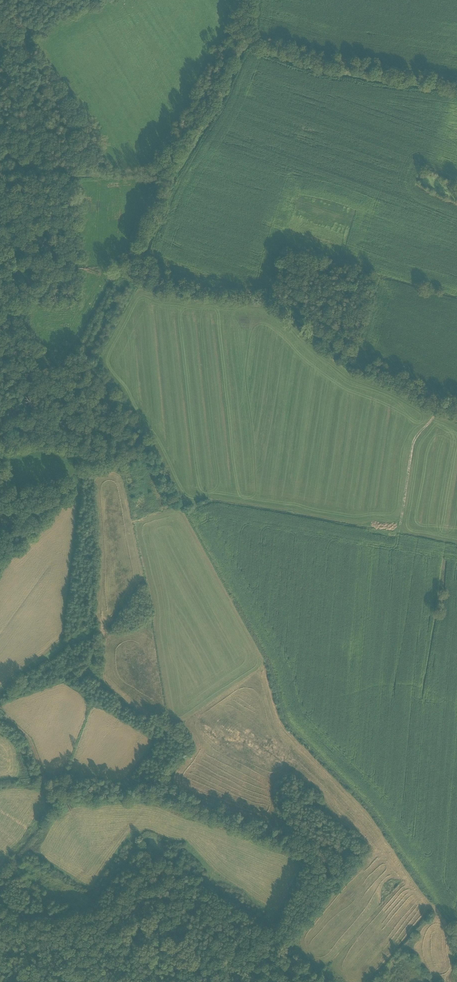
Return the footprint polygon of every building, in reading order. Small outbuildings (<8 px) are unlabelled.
[(8,419),(11,417),(12,413),(10,410),(7,410),(4,411),(2,415),(4,418),(8,419)]
